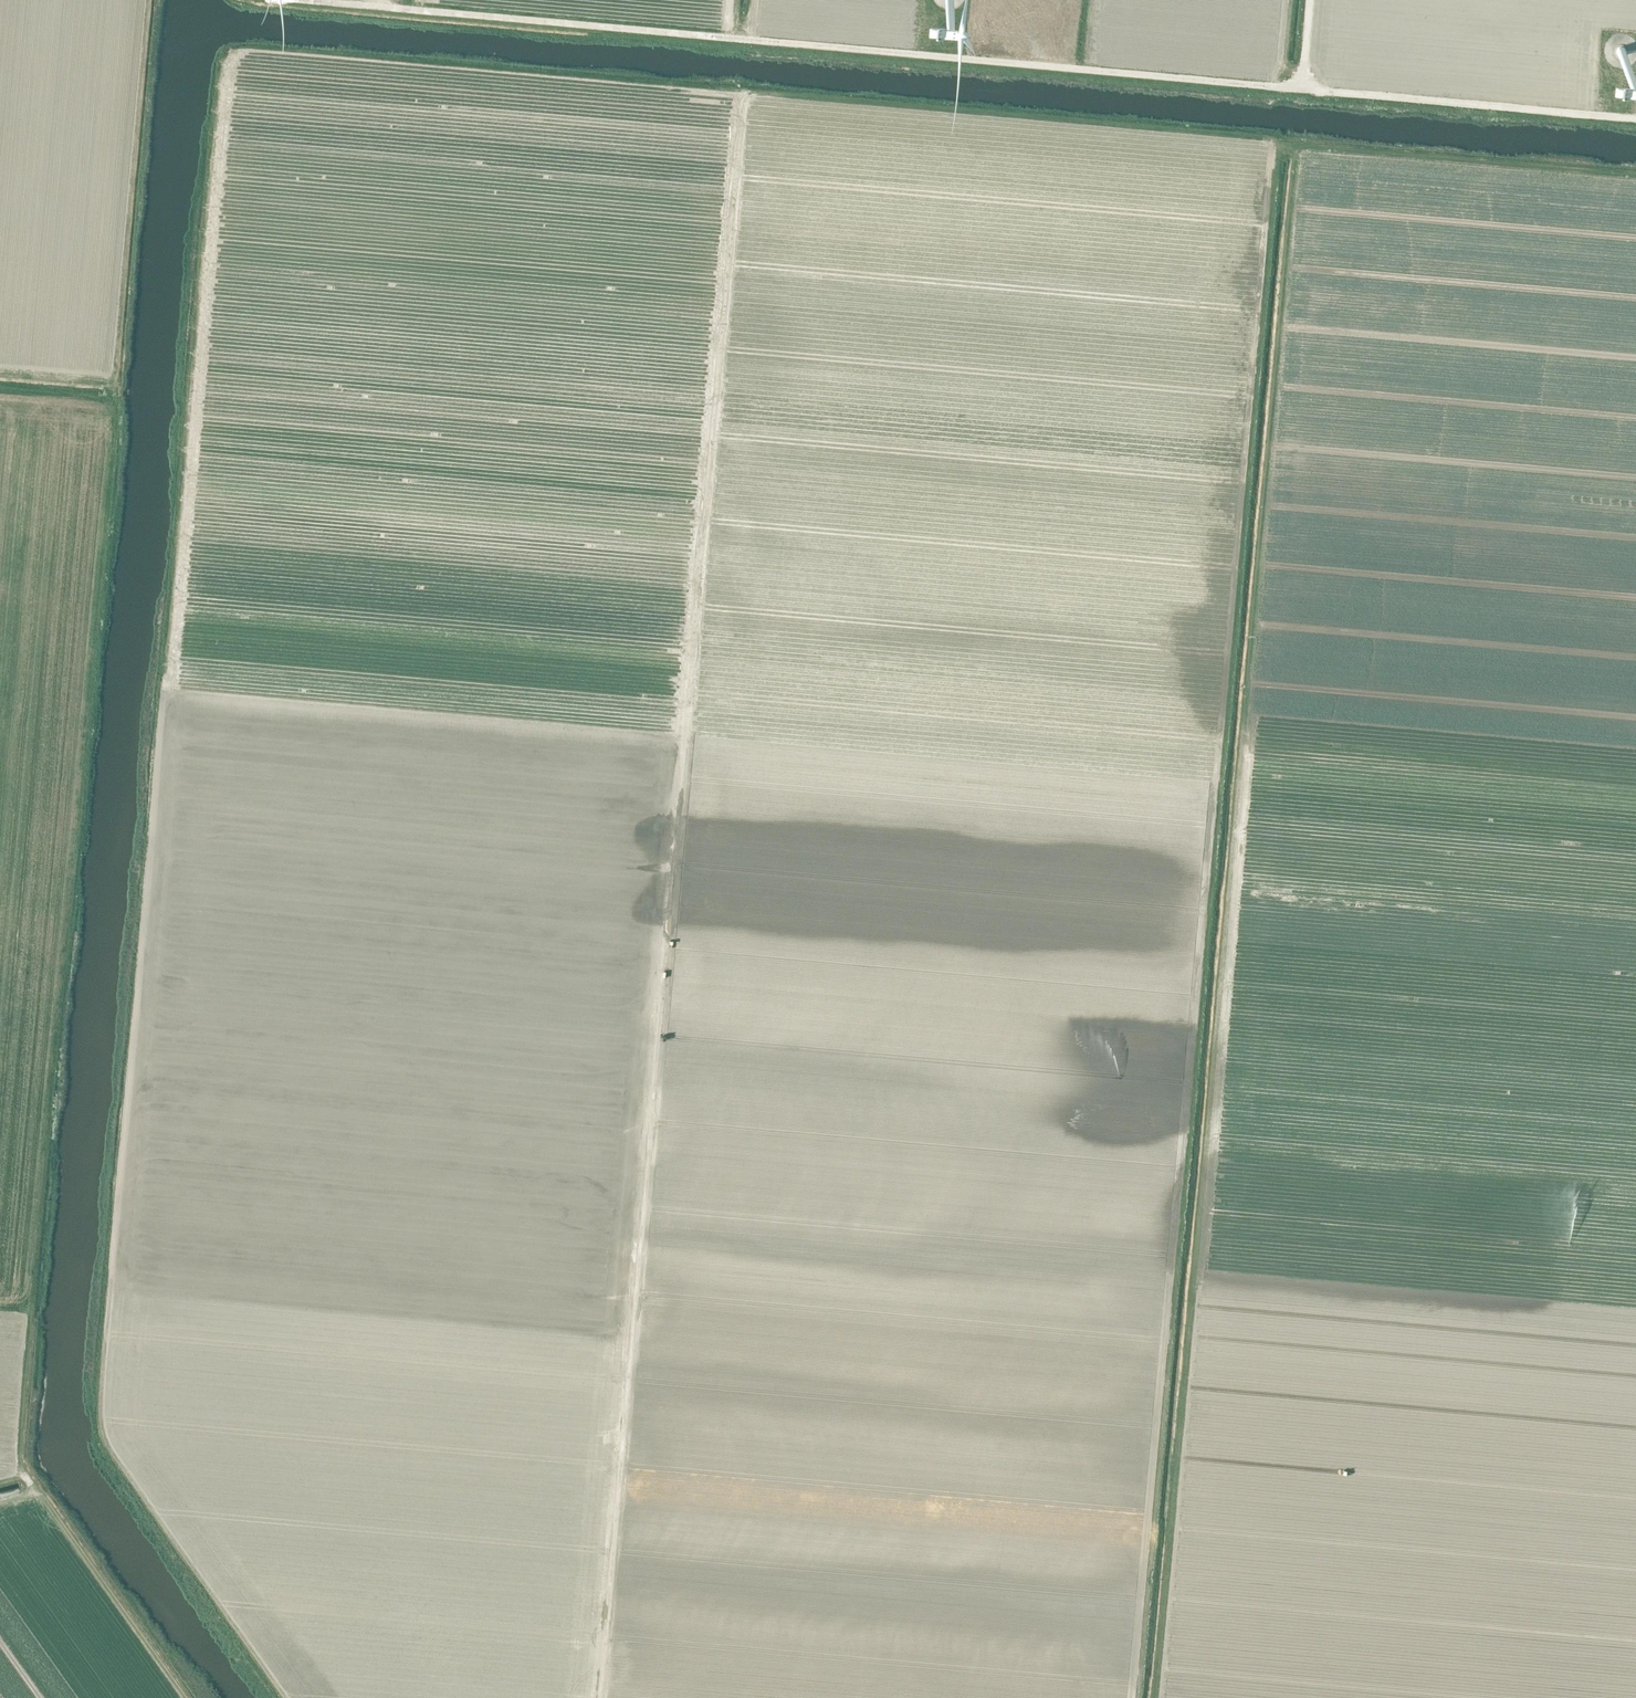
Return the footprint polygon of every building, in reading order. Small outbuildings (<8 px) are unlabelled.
[(1617,52),(1617,53),(1618,54),(1618,55),(1619,55),(1619,56),(1620,56),(1621,56),(1621,57),(1622,57),(1623,56),(1624,56),(1625,56),(1625,55),(1626,54),(1626,53),(1626,52),(1626,51),(1626,50),(1625,50),(1625,49),(1624,49),(1624,48),(1623,48),(1622,48),(1621,48),(1620,48),(1619,48),(1619,49),(1618,49),(1618,50),(1618,51),(1617,51),(1617,52)] [(1218,1424),(1217,1434),(1233,1435),(1233,1425),(1218,1424)]
